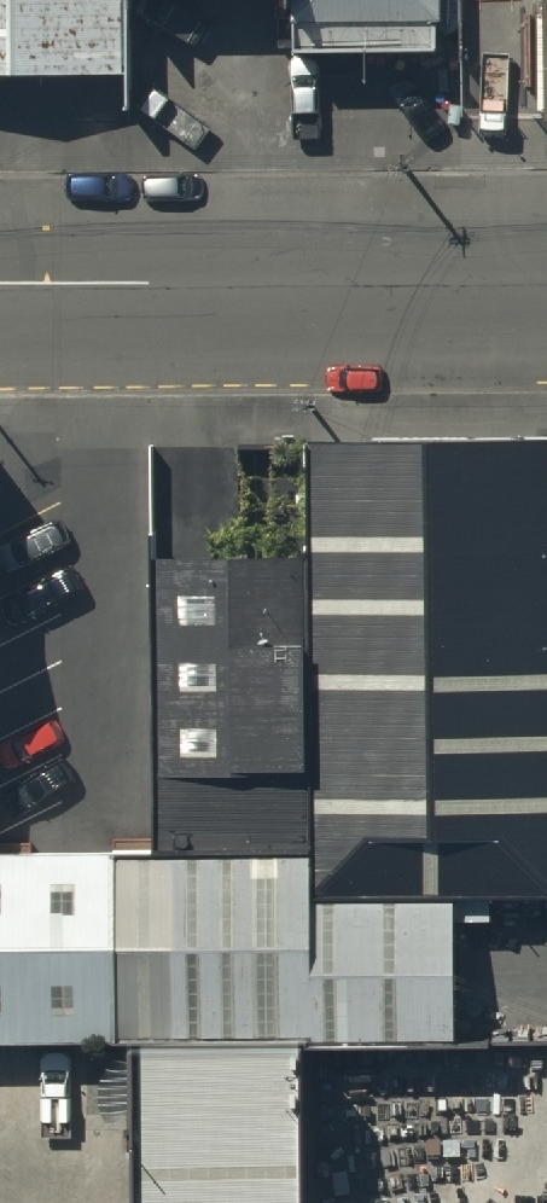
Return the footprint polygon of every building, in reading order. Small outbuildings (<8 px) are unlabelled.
[(118,94),(118,0),(0,0),(0,95),(118,94)] [(280,44),(434,44),(434,0),(279,0),(280,44)] [(307,438),(318,901),(546,899),(546,436),(307,438)] [(299,560),(146,559),(145,849),(300,849),(299,560)] [(316,1043),(316,1048),(461,1046),(459,900),(316,901),(315,855),(0,858),(0,1047),(316,1043)] [(123,1202),(294,1202),(293,1074),(121,1072),(123,1202)]
